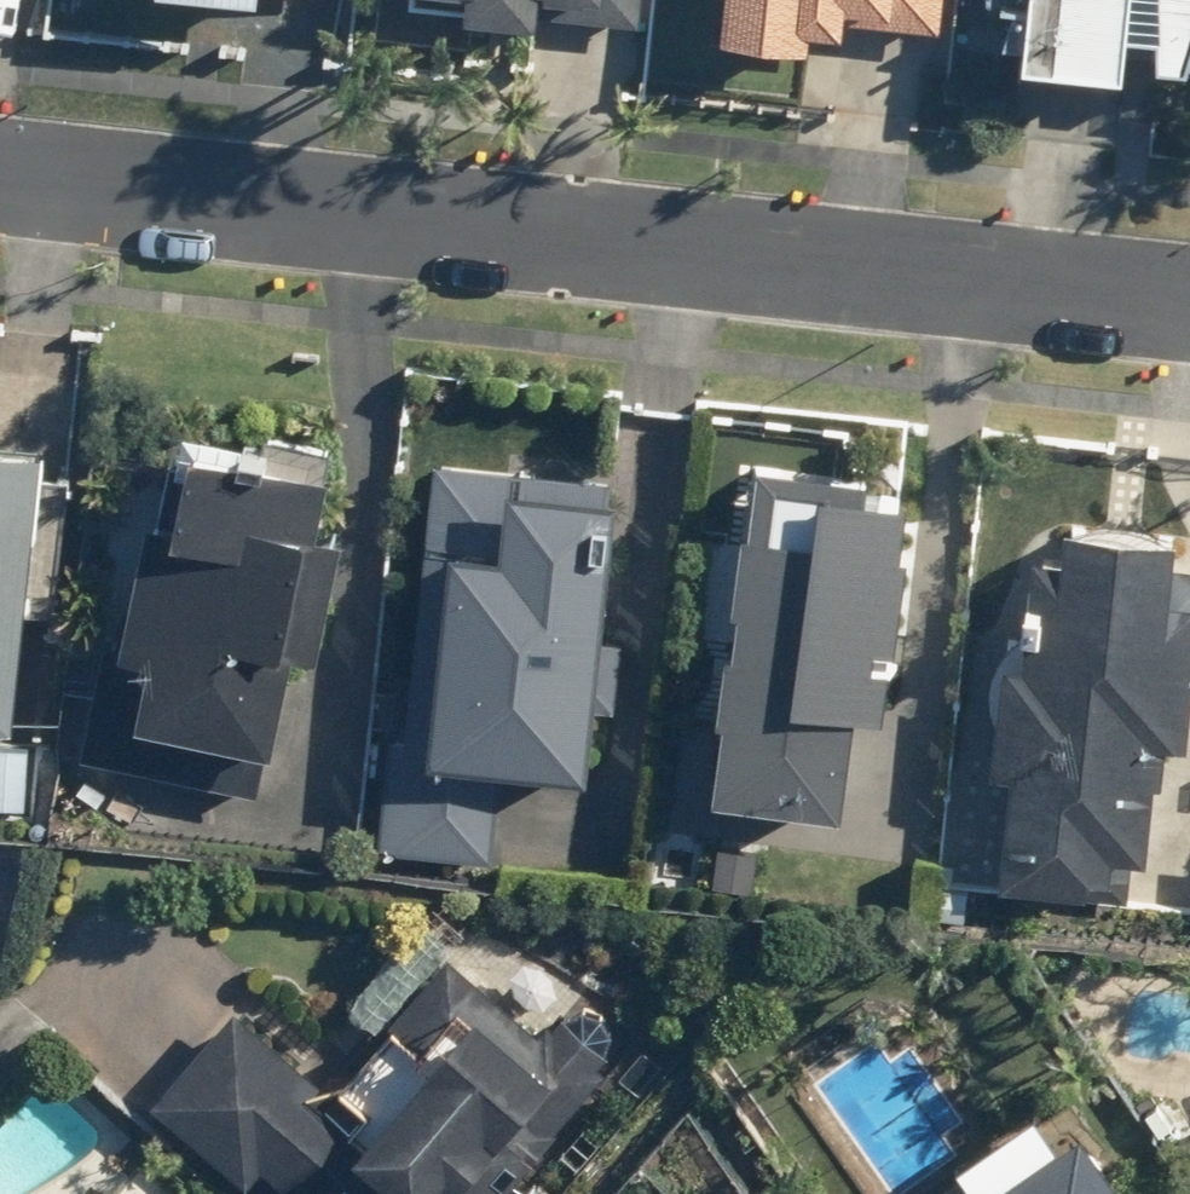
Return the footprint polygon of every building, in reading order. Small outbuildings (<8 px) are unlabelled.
[(417,7),(447,8),(447,0),(418,0),(417,7)] [(470,18),(543,21),(544,0),(471,0),(470,18)] [(723,36),(816,42),(817,21),(851,23),(852,6),(897,9),(898,0),(725,0),(723,36)] [(1040,68),(1124,74),(1125,60),(1189,65),(1189,0),(1045,0),(1040,68)] [(25,734),(47,445),(0,443),(0,734),(25,734)] [(198,473),(164,466),(131,628),(112,624),(85,757),(266,793),(329,481),(202,455),(198,473)] [(622,479),(435,462),(410,740),(393,738),(383,854),(498,864),(507,768),(595,777),(622,479)] [(916,485),(753,470),(722,795),(850,807),(859,711),(894,714),(916,485)] [(1009,655),(1001,766),(1016,767),(1009,871),(1117,879),(1119,856),(1155,858),(1163,744),(1189,746),(1189,744),(1189,602),(1178,601),(1183,536),(1069,528),(1061,643),(1033,641),(1032,657),(1009,655)] [(0,752),(0,814),(32,816),(36,754),(0,752)] [(239,1009),(158,1105),(254,1187),(268,1170),(297,1193),(495,1193),(532,1150),(515,1136),(555,1089),(579,1109),(622,1058),(569,1012),(551,1034),(454,952),(335,1091),(239,1009)] [(973,1193),(1134,1193),(1084,1120),(973,1193)]
